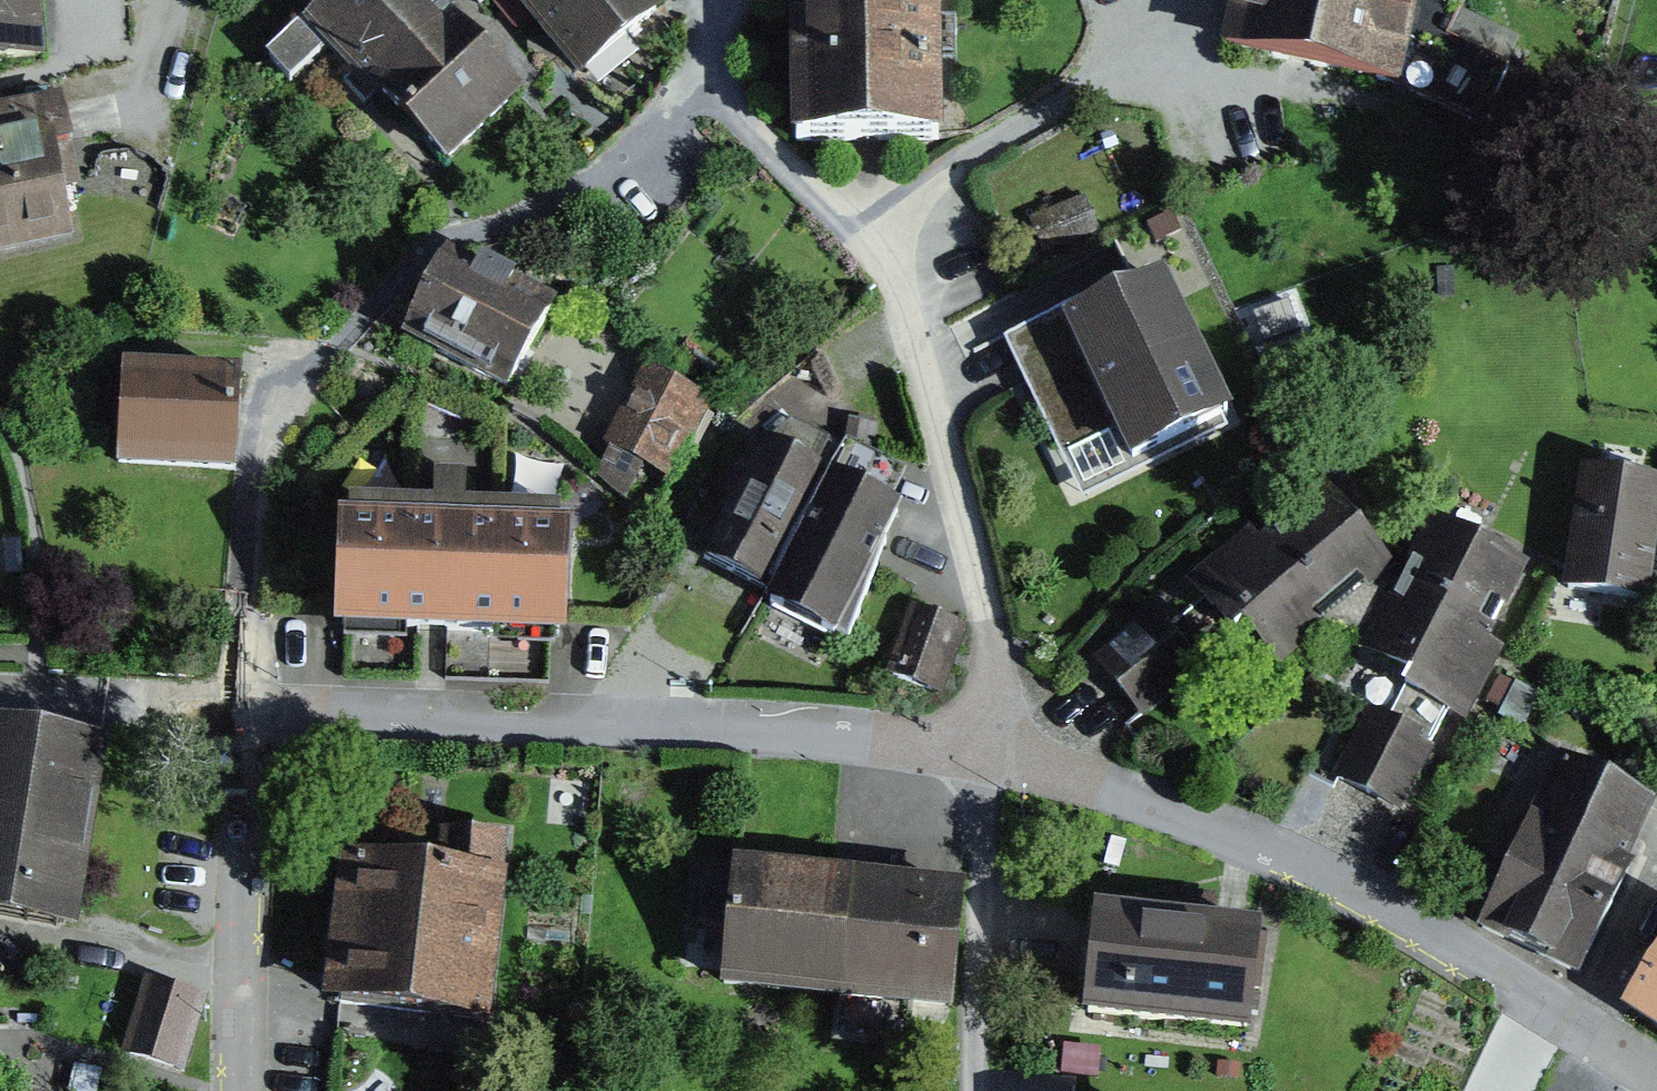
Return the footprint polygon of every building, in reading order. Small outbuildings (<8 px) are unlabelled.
[(49,60),(40,0),(0,0),(0,67),(49,60)] [(460,0),(328,0),(301,25),(445,179),(542,88),(460,0)] [(663,23),(642,0),(495,0),(583,96),(663,23)] [(804,142),(953,140),(950,0),(802,0),(804,142)] [(1224,49),(1411,87),(1429,0),(1234,0),(1224,49)] [(61,102),(0,114),(0,258),(72,244),(61,191),(78,188),(61,102)] [(461,238),(405,340),(512,398),(568,296),(461,238)] [(1151,276),(1009,350),(1065,457),(1108,435),(1128,472),(1227,420),(1151,276)] [(241,384),(118,372),(109,465),(232,477),(241,384)] [(716,407),(654,373),(608,456),(670,490),(716,407)] [(835,475),(766,442),(706,560),(777,596),(835,475)] [(777,596),(768,613),(844,649),(911,511),(835,475),(777,596)] [(1578,475),(1574,584),(1656,588),(1656,478),(1578,475)] [(1256,680),(1392,579),(1331,498),(1196,599),(1256,680)] [(557,644),(560,523),(349,519),(347,609),(346,640),(435,642),(557,644)] [(1542,576),(1444,522),(1367,660),(1465,715),(1542,576)] [(971,642),(912,617),(887,673),(946,699),(971,642)] [(1204,682),(1157,626),(1102,675),(1148,727),(1204,682)] [(1344,784),(1413,812),(1440,750),(1372,716),(1344,784)] [(0,735),(0,932),(77,948),(114,757),(0,735)] [(1572,975),(1654,814),(1550,761),(1467,922),(1572,975)] [(490,1023),(506,884),(348,866),(334,993),(333,1005),(490,1023)] [(962,897),(715,875),(704,997),(951,1019),(962,897)] [(1257,943),(1088,925),(1077,1032),(1246,1050),(1257,943)] [(1629,1023),(1656,1040),(1656,977),(1629,1023)] [(209,1003),(149,982),(123,1054),(184,1076),(209,1003)]
